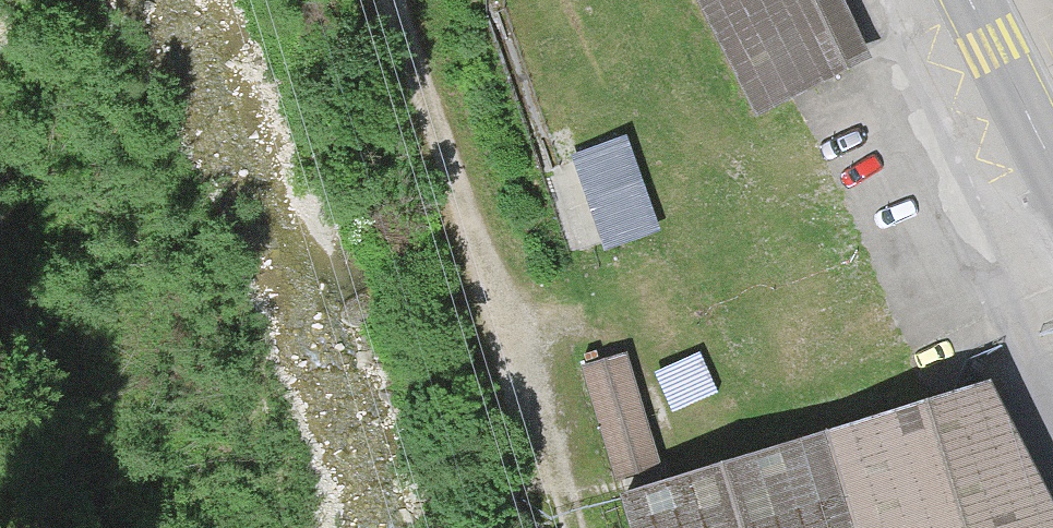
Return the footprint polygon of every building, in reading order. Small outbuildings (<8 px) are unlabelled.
[(757,120),(879,56),(849,0),(695,0),(757,120)] [(574,150),(610,245),(667,224),(632,129),(574,150)] [(632,350),(589,361),(604,419),(647,408),(632,350)] [(1013,386),(640,492),(650,527),(1052,527),(1052,476),(1013,386)]
